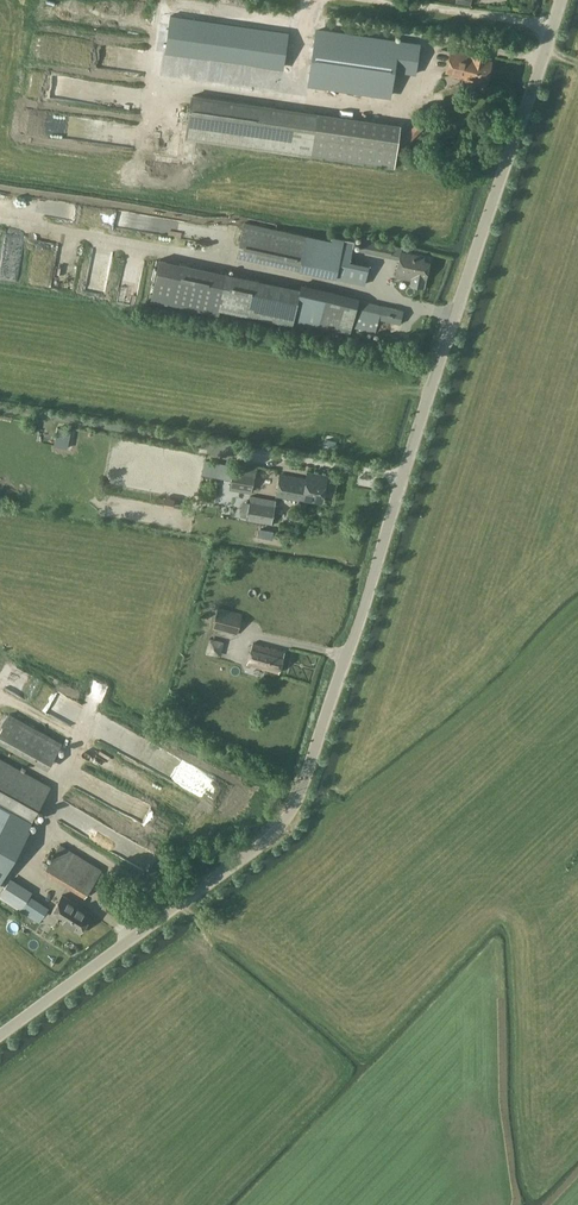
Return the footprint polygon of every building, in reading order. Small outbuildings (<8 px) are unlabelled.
[(288,32),(170,15),(164,53),(283,70),(288,32)] [(309,82),(310,83),(316,83),(320,84),(349,88),(362,90),(390,94),(393,71),(414,74),(418,46),(392,42),(316,31),(309,82)] [(451,50),(445,75),(457,78),(459,78),(460,76),(464,78),(464,79),(465,80),(467,80),(473,81),(472,84),(480,86),(487,87),(493,60),(490,60),(491,54),(471,50),(470,54),(451,50)] [(198,62),(164,57),(161,74),(195,79),(198,62)] [(37,85),(41,70),(28,67),(25,83),(37,85)] [(44,89),(26,86),(23,100),(41,104),(44,89)] [(192,139),(209,142),(229,145),(251,148),(255,149),(285,153),(297,155),(299,155),(311,157),(311,156),(323,157),(395,168),(399,143),(401,124),(258,103),(241,101),(230,100),(222,98),(192,94),(185,138),(192,139)] [(416,124),(400,140),(403,143),(406,146),(422,130),(416,124)] [(244,224),(237,255),(334,277),(334,278),(364,284),(368,266),(338,260),(341,245),(276,231),(244,224)] [(360,246),(359,251),(360,251),(362,251),(385,256),(390,257),(399,259),(401,250),(402,246),(393,245),(362,238),(361,241),(360,246)] [(110,251),(91,252),(92,276),(110,275),(110,251)] [(424,287),(425,280),(430,257),(401,251),(396,277),(411,280),(411,284),(424,287)] [(163,261),(152,299),(216,313),(218,309),(292,323),(293,319),(349,333),(350,326),(374,332),(378,318),(399,323),(402,311),(357,301),(357,299),(300,285),(299,290),(163,261)] [(91,279),(90,296),(106,296),(107,279),(91,279)] [(220,463),(217,477),(225,479),(231,480),(230,490),(236,491),(240,491),(245,492),(252,493),(256,472),(255,472),(246,470),(237,469),(234,468),(234,465),(230,465),(220,463)] [(322,502),(327,475),(308,472),(306,479),(280,475),(276,495),(322,502)] [(248,517),(247,519),(254,521),(264,523),(272,524),(276,502),(276,500),(265,498),(251,495),(248,517)] [(175,499),(166,497),(164,507),(173,508),(175,499)] [(236,633),(241,614),(218,608),(213,627),(236,633)] [(278,673),(284,651),(252,642),(246,664),(278,673)] [(221,659),(223,645),(209,643),(207,657),(221,659)] [(46,768),(48,769),(51,763),(62,742),(63,740),(55,736),(54,738),(10,713),(3,727),(0,732),(0,743),(46,768)] [(29,830),(27,829),(51,786),(0,757),(0,881),(29,830)] [(78,812),(76,816),(65,810),(59,821),(106,849),(115,833),(78,812)] [(89,901),(93,894),(88,892),(102,870),(59,844),(42,872),(89,901)] [(0,896),(21,910),(29,897),(32,891),(12,878),(0,896)] [(92,914),(62,895),(50,914),(80,933),(92,914)] [(29,897),(21,910),(38,921),(46,909),(29,897)] [(47,939),(62,950),(72,936),(43,915),(38,920),(53,931),(47,939)]
